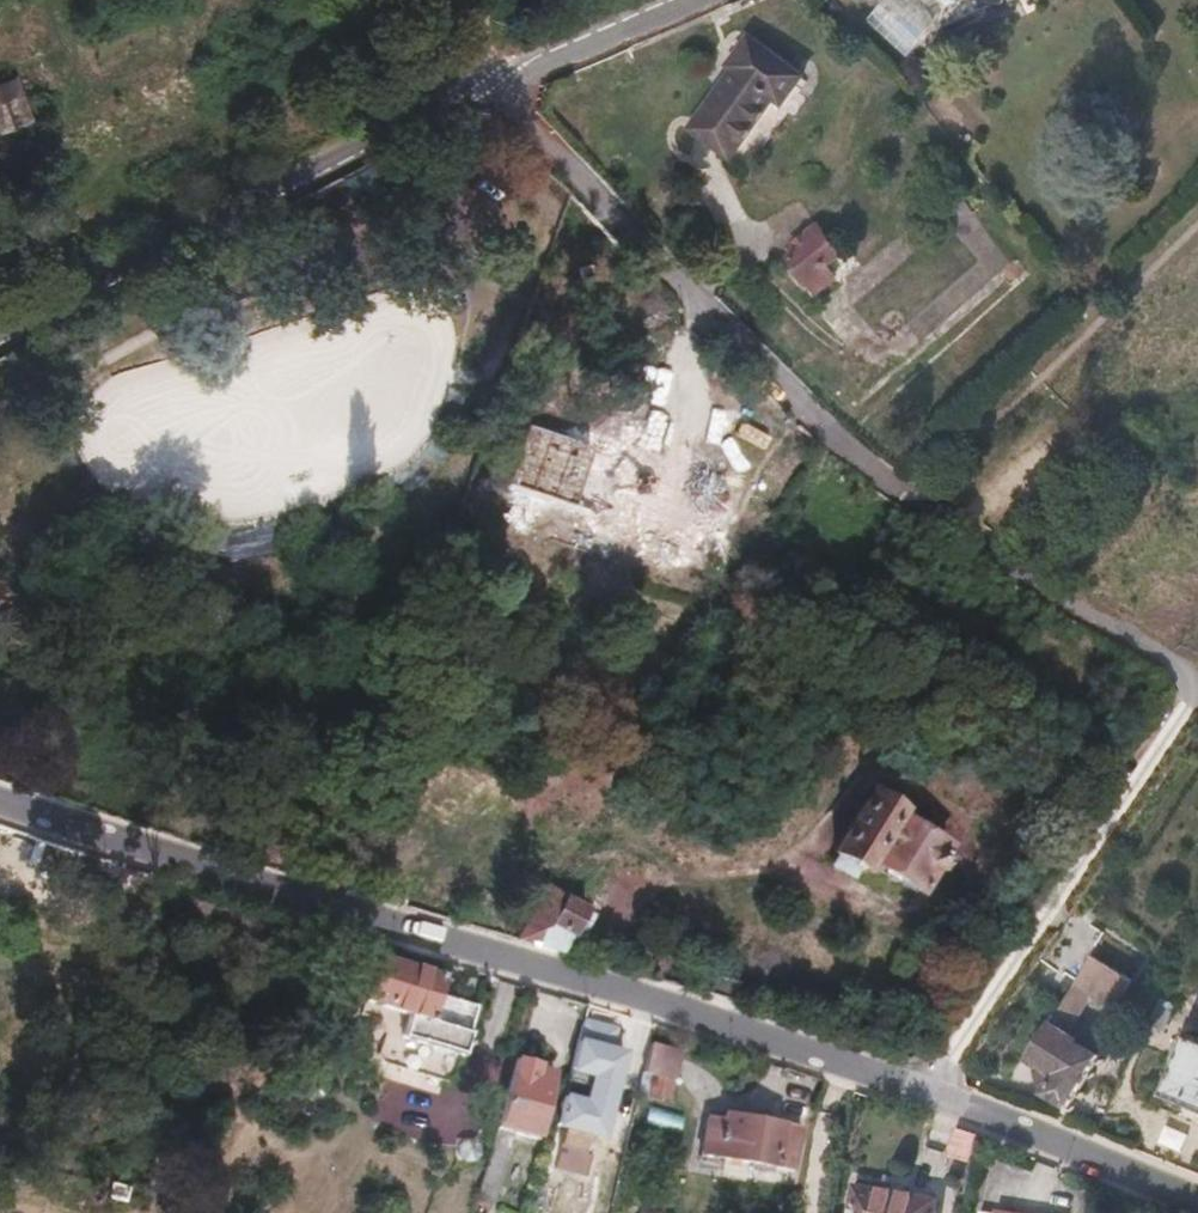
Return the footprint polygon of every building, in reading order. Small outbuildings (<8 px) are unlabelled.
[(739,41),(745,47),(689,108),(731,143),(785,83),(790,87),(814,60),(763,15),(739,41)] [(23,84),(1,96),(24,138),(46,126),(23,84)] [(388,149),(341,174),(350,192),(397,167),(388,149)] [(820,209),(785,237),(792,246),(783,253),(803,277),(811,271),(820,282),(839,266),(826,250),(843,236),(820,209)] [(268,213),(257,219),(263,229),(273,224),(268,213)] [(275,252),(137,325),(145,340),(283,267),(275,252)] [(505,497),(714,562),(734,497),(526,432),(505,497)] [(905,799),(881,784),(842,845),(848,849),(844,856),(865,869),(879,852),(926,882),(941,862),(947,865),(958,847),(952,843),(956,837),(923,816),(906,806),(909,801),(905,799)] [(905,799),(909,801),(906,806),(923,816),(931,803),(911,790),(905,799)] [(576,871),(562,896),(536,944),(561,952),(573,932),(576,934),(591,907),(587,904),(598,884),(594,882),(576,871)] [(562,896),(546,887),(517,939),(536,944),(562,896)] [(1134,981),(1093,955),(1029,1056),(1057,1075),(1046,1091),(1073,1109),(1103,1060),(1080,1045),(1082,1042),(1071,1035),(1096,995),(1117,1008),(1134,981)] [(443,975),(381,956),(366,1002),(410,1016),(403,1038),(433,1048),(436,1054),(446,1058),(451,1053),(465,1058),(471,1036),(429,1021),(443,975)] [(604,1028),(585,1022),(577,1055),(596,1060),(604,1028)] [(1189,1033),(1167,1092),(1197,1104),(1197,1036),(1189,1033)] [(683,1051),(653,1043),(646,1072),(657,1075),(674,1080),(675,1080),(683,1051)] [(540,1065),(519,1059),(499,1129),(515,1134),(516,1134),(538,1141),(556,1079),(538,1073),(540,1065)] [(657,1075),(646,1072),(641,1092),(651,1095),(657,1075)] [(674,1080),(657,1075),(651,1095),(668,1099),(674,1080)] [(729,1123),(713,1120),(707,1156),(709,1161),(750,1168),(750,1172),(776,1177),(777,1170),(796,1175),(805,1130),(731,1116),(729,1123)] [(977,1134),(956,1126),(944,1154),(966,1163),(977,1134)] [(515,1134),(499,1129),(477,1202),(477,1204),(494,1209),(516,1134),(515,1134)] [(126,1185),(110,1180),(106,1196),(123,1201),(126,1185)] [(859,1189),(855,1212),(940,1212),(942,1203),(859,1189)]
